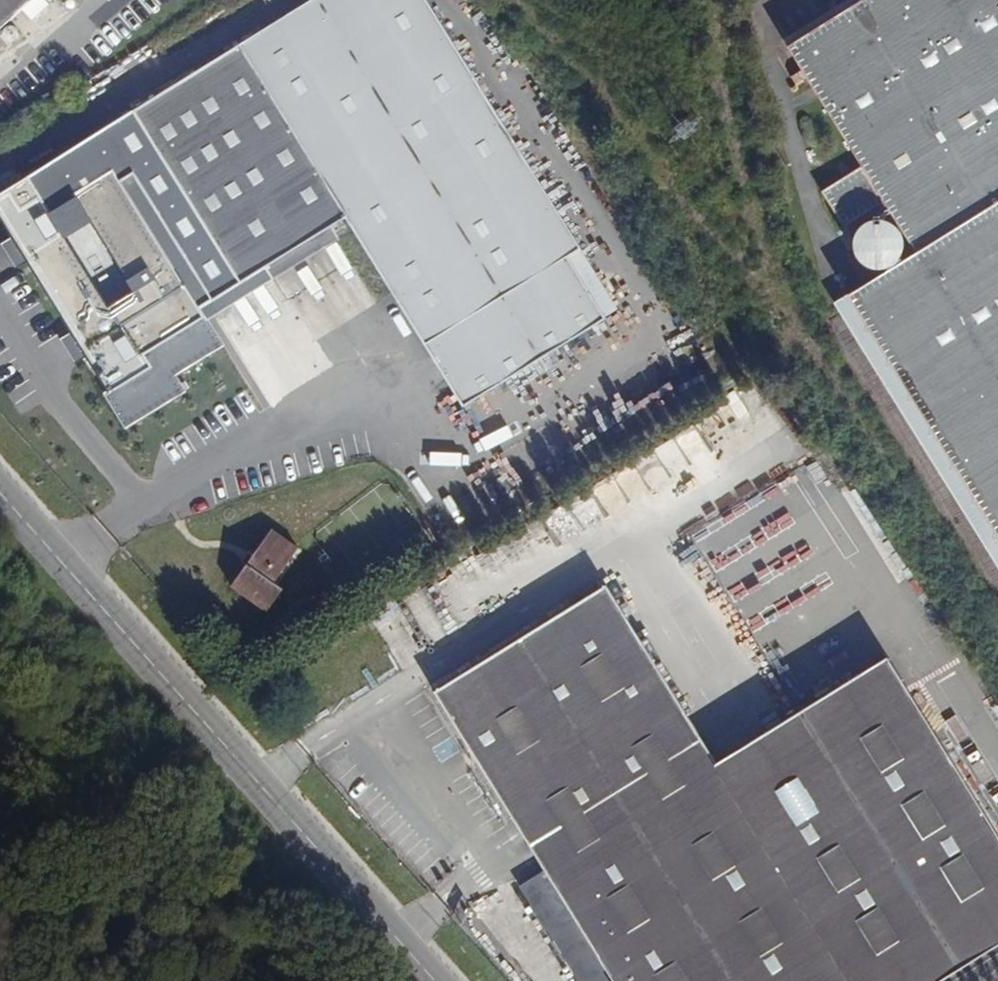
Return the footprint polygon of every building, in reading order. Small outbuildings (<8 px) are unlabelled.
[(33,0),(0,0),(0,29),(33,0)] [(464,406),(606,317),(567,256),(580,248),(425,0),(310,0),(134,111),(240,282),(347,216),(464,406)] [(787,46),(861,166),(821,191),(844,226),(858,218),(883,203),(914,253),(847,294),(997,544),(997,0),(860,0),(787,46)] [(3,35),(4,39),(7,40),(10,41),(13,41),(16,39),(17,37),(19,34),(18,31),(17,28),(14,26),(11,25),(8,25),(5,28),(3,31),(3,35)] [(138,295),(112,310),(29,175),(0,193),(0,218),(127,426),(184,391),(174,375),(223,345),(113,169),(97,178),(90,168),(85,171),(92,182),(75,193),(138,295)] [(867,221),(860,226),(855,234),(853,243),(855,253),(858,259),(868,266),(877,267),(887,265),(894,260),(899,253),(901,243),(900,234),(896,228),(887,221),(877,219),(867,221)] [(298,547),(272,529),(231,585),(267,611),(283,589),(272,581),(279,572),(272,567),(290,543),(297,549),(298,547)] [(279,572),(297,549),(290,543),(272,567),(279,572)] [(241,561),(246,564),(253,554),(249,551),(241,561)] [(997,942),(997,840),(978,807),(887,656),(717,762),(607,586),(606,584),(434,691),(545,869),(520,886),(521,887),(529,882),(543,905),(535,911),(536,913),(538,912),(581,980),(936,980),(997,942)] [(529,882),(521,887),(535,911),(543,905),(529,882)]
